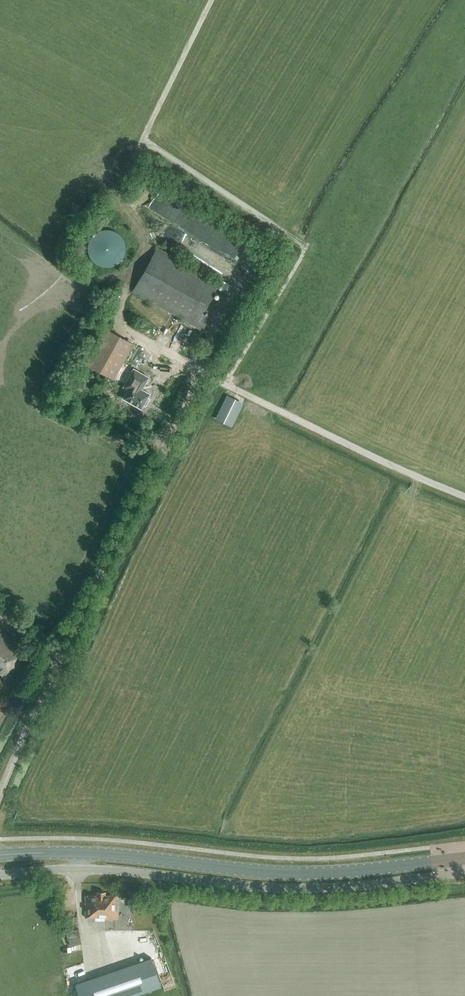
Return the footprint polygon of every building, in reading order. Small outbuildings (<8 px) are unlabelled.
[(104,267),(107,267),(109,267),(110,267),(112,266),(113,266),(114,265),(116,264),(118,263),(120,261),(121,260),(122,259),(123,257),(124,256),(124,254),(125,253),(125,252),(125,251),(125,250),(125,248),(125,247),(125,246),(125,245),(125,244),(125,243),(124,241),(124,240),(123,239),(122,237),(121,236),(120,235),(119,234),(118,233),(116,232),(114,231),(112,230),(111,230),(110,229),(107,229),(105,229),(103,229),(100,230),(98,231),(96,232),(95,233),(94,234),(93,235),(92,236),(91,237),(91,238),(90,239),(89,240),(89,241),(88,242),(88,244),(88,245),(87,247),(87,248),(87,249),(88,250),(88,251),(88,253),(89,255),(89,256),(90,257),(91,259),(92,260),(93,262),(95,263),(97,265),(99,266),(102,266),(103,267),(104,267)] [(202,331),(209,318),(202,314),(219,282),(156,247),(132,291),(202,331)] [(114,379),(123,362),(134,344),(121,336),(105,328),(85,363),(114,379)] [(132,371),(122,365),(115,378),(125,384),(123,387),(128,389),(123,398),(141,408),(144,404),(145,405),(149,398),(147,397),(150,393),(141,388),(143,384),(144,385),(148,377),(134,369),(132,371)] [(226,396),(216,417),(232,425),(242,404),(226,396)] [(6,676),(24,654),(18,649),(20,646),(0,629),(0,672),(6,676)] [(105,895),(105,892),(96,892),(96,895),(85,895),(85,917),(95,917),(95,919),(98,919),(98,920),(104,920),(104,919),(118,919),(117,895),(105,895)] [(67,939),(80,937),(78,928),(66,931),(67,939)] [(127,958),(134,956),(128,936),(121,937),(127,958)] [(151,957),(75,983),(80,995),(131,995),(161,986),(151,957)]
